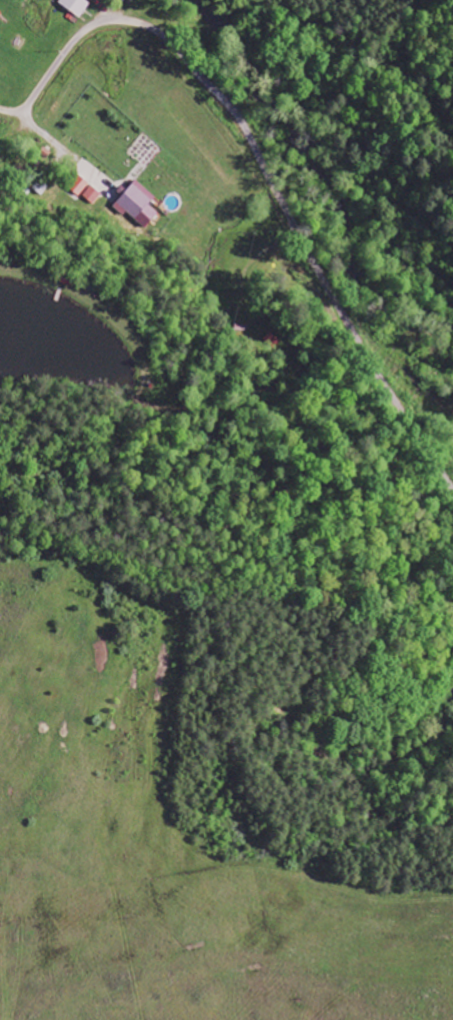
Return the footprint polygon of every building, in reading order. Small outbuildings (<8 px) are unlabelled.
[(91,4),(86,0),(61,0),(59,3),(80,18),(91,4)] [(145,231),(160,215),(149,206),(157,198),(138,181),(116,205),(145,231)] [(83,196),(94,205),(103,195),(92,185),(83,196)]
